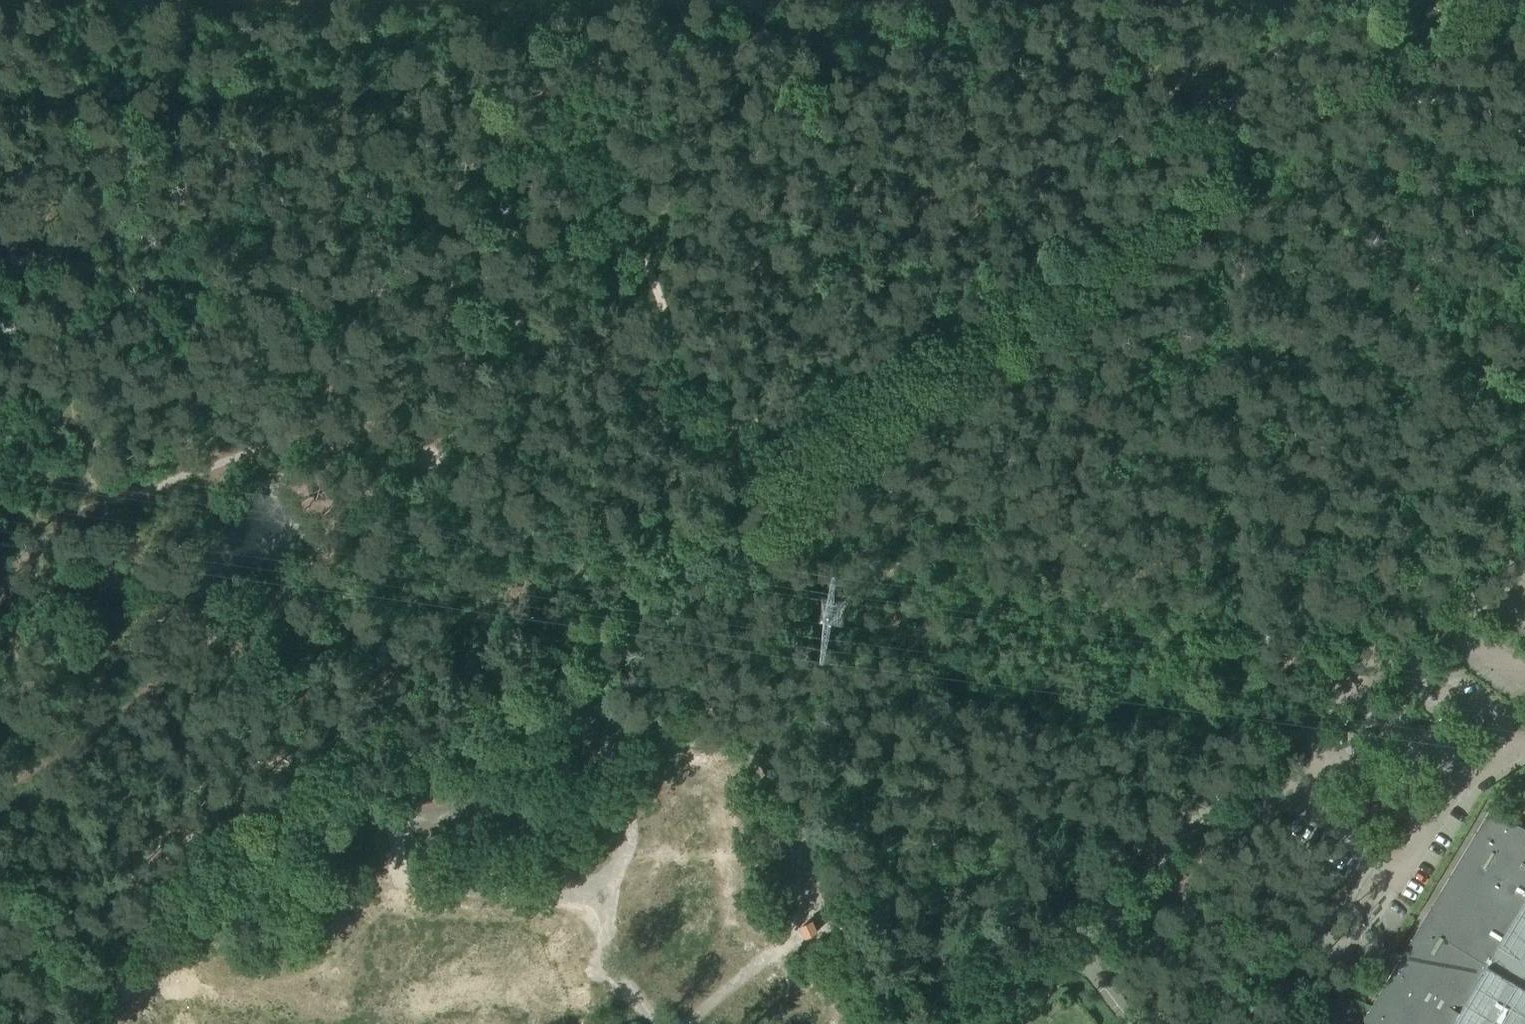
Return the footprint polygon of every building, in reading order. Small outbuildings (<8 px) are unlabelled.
[(1490,808),(1408,945),(1409,949),(1405,950),(1364,1019),(1365,1023),(1524,1023),(1524,829),(1490,808)]
